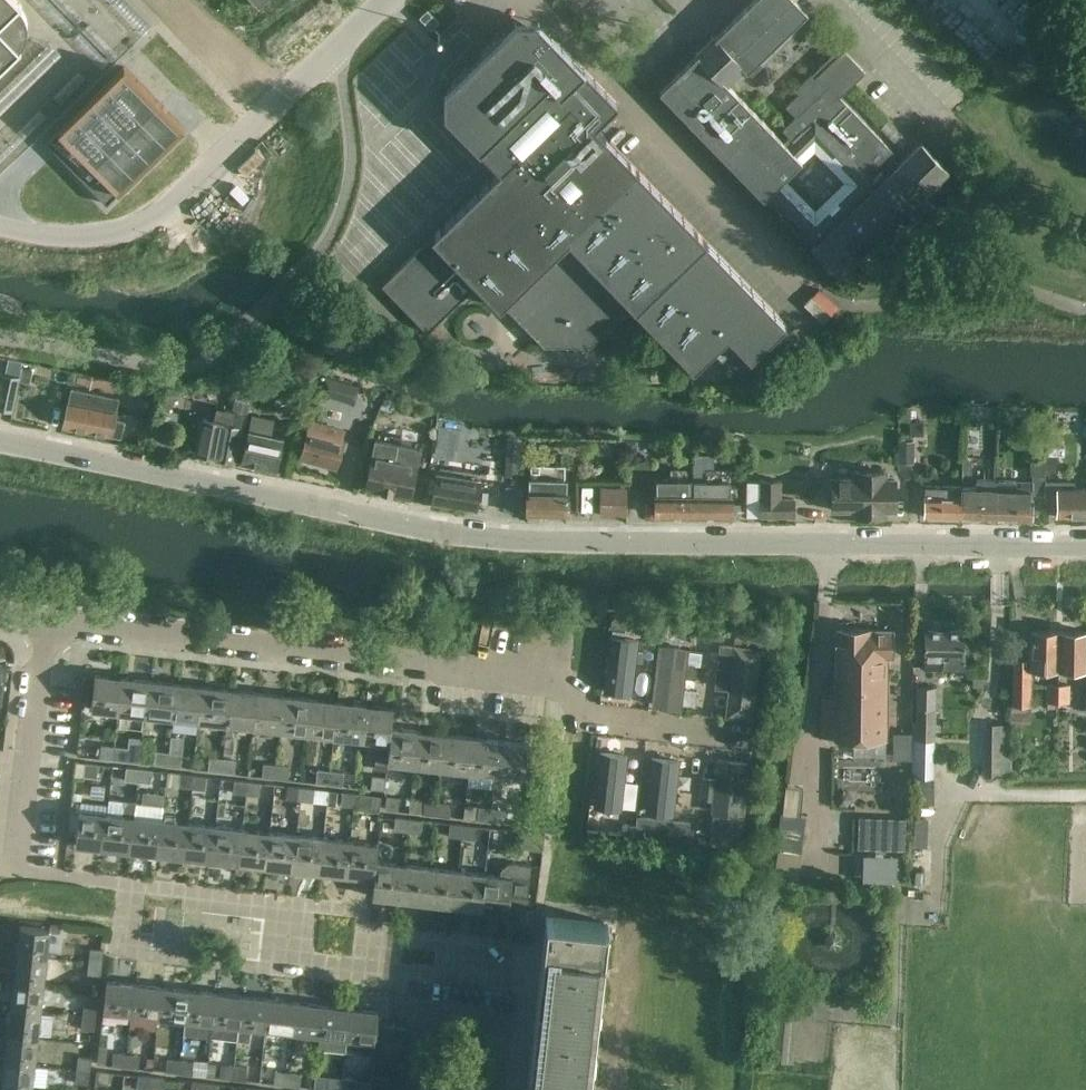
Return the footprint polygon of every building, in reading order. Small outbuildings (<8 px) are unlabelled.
[(21,49),(19,47),(18,48),(18,47),(20,46),(21,44),(23,41),(24,39),(25,37),(26,34),(26,32),(27,30),(27,27),(27,24),(26,22),(26,20),(25,17),(24,15),(23,12),(22,10),(20,8),(19,6),(20,7),(21,6),(16,0),(0,0),(0,69),(21,49)] [(948,170),(921,142),(899,164),(891,156),(894,153),(839,96),(864,72),(843,50),(814,79),(810,75),(794,91),(795,92),(796,91),(798,93),(785,106),(795,117),(782,129),(789,136),(783,142),(726,84),(743,67),(746,71),(757,60),(762,65),(801,28),(796,23),(807,12),(795,0),(752,0),(714,37),(712,36),(696,52),(697,53),(659,91),(763,198),(766,196),(781,211),(778,214),(797,233),(800,230),(815,246),(812,248),(839,276),(858,257),(857,257),(873,242),(913,203),(928,188),(929,188),(948,170)] [(431,29),(439,21),(427,9),(419,17),(431,29)] [(590,346),(598,338),(631,306),(693,369),(727,335),(750,359),(786,323),(595,126),(618,103),(537,21),(514,20),(449,83),(443,90),(442,112),(498,170),(380,285),(426,333),(476,285),(498,308),(503,304),(543,346),(590,346)] [(122,70),(46,147),(107,208),(183,131),(122,70)] [(23,369),(20,382),(31,384),(33,371),(23,369)] [(18,378),(3,375),(0,392),(0,400),(13,402),(18,378)] [(359,386),(324,376),(318,395),(354,406),(359,386)] [(233,461),(239,434),(243,413),(247,414),(252,390),(238,387),(236,399),(233,412),(216,408),(213,421),(202,418),(195,453),(233,461)] [(94,395),(94,393),(70,388),(62,426),(110,436),(111,435),(115,436),(117,427),(113,426),(115,413),(118,400),(94,395)] [(252,415),(242,463),(276,470),(283,437),(270,434),(273,420),(252,415)] [(341,431),(311,422),(300,458),(336,467),(343,441),(339,440),(341,431)] [(421,449),(376,439),(365,489),(411,499),(421,449)] [(508,439),(505,478),(520,479),(522,440),(508,439)] [(528,493),(526,493),(526,514),(568,515),(568,493),(566,493),(566,479),(547,479),(547,470),(531,470),(531,479),(528,479),(528,493)] [(854,479),(834,479),(832,479),(832,510),(854,510),(854,516),(886,516),(886,510),(895,510),(894,478),(885,478),(885,472),(854,472),(854,479)] [(475,511),(480,482),(438,475),(433,504),(475,511)] [(1032,475),(1032,481),(1016,481),(1016,486),(1012,486),(1012,481),(996,480),(996,485),(995,518),(1031,519),(1032,494),(1045,494),(1044,481),(1044,476),(1032,475)] [(693,516),(693,482),(687,482),(687,479),(655,479),(655,495),(654,495),(654,515),(693,516)] [(730,480),(693,479),(693,482),(693,516),(731,516),(731,495),(730,495),(730,480)] [(760,480),(760,516),(793,516),(794,498),(780,498),(780,480),(760,480)] [(1072,488),(1072,481),(1044,481),(1045,494),(1045,497),(1057,497),(1057,517),(1085,517),(1085,488),(1072,488)] [(960,517),(961,484),(924,484),(923,516),(960,517)] [(996,485),(961,484),(960,517),(995,518),(996,485)] [(625,488),(601,488),(601,515),(625,515),(625,488)] [(626,628),(628,618),(612,616),(611,627),(626,628)] [(723,640),(725,629),(696,626),(695,636),(723,640)] [(762,646),(763,632),(763,631),(736,628),(734,642),(762,646)] [(835,655),(891,656),(892,629),(835,629),(835,655)] [(964,669),(965,630),(925,630),(924,668),(964,669)] [(1058,669),(1059,631),(1030,631),(1030,659),(1011,659),(1010,724),(1021,724),(1021,706),(1030,706),(1031,669),(1058,669)] [(1058,669),(1085,670),(1085,631),(1059,631),(1058,669)] [(637,639),(611,636),(604,689),(631,693),(637,639)] [(758,649),(735,646),(720,644),(716,685),(731,687),(727,714),(750,717),(758,649)] [(652,703),(681,706),(685,676),(695,677),(696,664),(687,663),(688,650),(659,646),(652,703)] [(835,655),(834,741),(853,741),(853,758),(885,759),(885,741),(886,660),(891,660),(891,656),(835,655)] [(118,711),(122,676),(93,673),(90,707),(118,711)] [(118,711),(145,714),(149,680),(122,676),(118,711)] [(145,714),(172,717),(176,683),(149,680),(145,714)] [(172,717),(200,720),(204,686),(176,683),(172,717)] [(1058,704),(1058,685),(1047,685),(1047,704),(1058,704)] [(1058,685),(1058,704),(1069,704),(1069,685),(1058,685)] [(200,720),(227,723),(230,689),(204,686),(200,720)] [(932,805),(935,687),(917,687),(916,722),(912,721),(910,789),(919,789),(919,804),(932,805)] [(257,692),(230,689),(227,723),(254,726),(257,692)] [(254,726),(281,729),(285,695),(257,692),(254,726)] [(281,729),(308,732),(312,698),(285,695),(281,729)] [(308,732),(336,735),(339,701),(312,698),(308,732)] [(336,735),(362,739),(366,704),(339,701),(336,735)] [(362,739),(389,742),(391,727),(393,708),(366,704),(362,739)] [(1011,724),(985,724),(986,776),(1012,776),(1011,724)] [(389,742),(387,762),(413,765),(417,730),(391,727),(389,742)] [(417,730),(413,765),(441,768),(445,733),(417,730)] [(445,733),(441,768),(468,771),(472,737),(445,733)] [(472,737),(468,771),(495,774),(499,740),(472,737)] [(499,740),(495,774),(524,778),(528,743),(499,740)] [(126,761),(127,748),(114,747),(112,760),(126,761)] [(154,752),(153,765),(167,766),(168,753),(154,752)] [(621,808),(626,758),(627,755),(600,752),(594,805),(621,808)] [(180,767),(181,754),(168,753),(167,766),(180,767)] [(673,813),(678,763),(679,760),(652,757),(646,810),(673,813)] [(209,758),(208,771),(221,773),(223,759),(209,758)] [(234,774),(235,760),(223,759),(221,773),(234,774)] [(712,810),(741,814),(748,763),(718,759),(716,779),(703,777),(700,796),(714,798),(712,810)] [(98,764),(84,763),(83,777),(97,778),(98,764)] [(263,764),(261,778),(276,779),(277,765),(263,764)] [(288,780),(289,766),(277,765),(276,779),(288,780)] [(125,768),(124,781),(138,782),(139,769),(125,768)] [(150,784),(152,771),(139,769),(138,782),(150,784)] [(317,770),(315,783),(330,785),(332,771),(317,770)] [(342,786),(343,773),(332,771),(330,785),(342,786)] [(180,774),(178,787),(192,789),(194,776),(180,774)] [(205,790),(206,777),(194,776),(192,789),(205,790)] [(370,789),(383,790),(384,777),(371,776),(370,789)] [(233,780),(232,793),(246,795),(248,782),(233,780)] [(259,796),(260,783),(248,782),(246,795),(259,796)] [(287,786),(286,799),(301,801),(302,788),(287,786)] [(328,793),(328,791),(302,788),(301,801),(326,804),(327,801),(329,801),(330,793),(328,793)] [(839,792),(834,799),(838,806),(846,806),(851,799),(847,792),(839,792)] [(341,793),(340,805),(355,807),(356,794),(341,793)] [(366,809),(368,796),(356,794),(355,807),(366,809)] [(400,798),(386,797),(385,810),(398,811),(400,798)] [(411,797),(409,812),(436,815),(437,802),(425,801),(425,799),(411,797)] [(121,814),(107,813),(103,848),(130,851),(135,803),(136,800),(122,799),(121,814)] [(450,817),(451,804),(437,802),(436,815),(450,817)] [(135,803),(130,851),(157,854),(161,819),(163,806),(135,803)] [(477,819),(477,821),(490,822),(491,808),(464,805),(463,818),(477,819)] [(504,823),(506,810),(491,808),(490,822),(504,823)] [(103,848),(107,813),(79,810),(75,844),(103,848)] [(800,852),(805,816),(782,813),(777,849),(800,852)] [(395,818),(394,832),(406,832),(407,819),(395,818)] [(189,822),(161,819),(157,854),(185,857),(189,822)] [(421,834),(422,820),(407,819),(406,832),(421,834)] [(216,825),(189,822),(185,857),(212,860),(216,825)] [(449,823),(447,836),(461,838),(462,825),(449,823)] [(650,837),(651,826),(622,823),(621,833),(650,837)] [(688,841),(690,826),(662,823),(661,838),(688,841)] [(243,828),(216,825),(212,860),(239,863),(243,828)] [(473,840),(475,827),(462,825),(461,838),(473,840)] [(859,825),(858,848),(881,849),(882,826),(859,825)] [(270,831),(243,828),(239,863),(267,866),(270,831)] [(739,846),(741,832),(713,829),(712,843),(739,846)] [(705,842),(706,832),(690,830),(689,841),(705,842)] [(297,834),(270,831),(267,866),(294,869),(297,834)] [(325,837),(297,834),(294,869),(321,872),(325,837)] [(352,840),(325,837),(321,872),(348,875),(352,840)] [(348,875),(373,878),(375,861),(377,843),(352,840),(348,875)] [(402,864),(375,861),(373,878),(371,895),(399,898),(402,864)] [(484,873),(480,908),(508,911),(509,909),(525,911),(530,865),(509,863),(500,870),(500,875),(484,873)] [(430,867),(402,864),(399,898),(426,902),(430,867)] [(457,870),(430,867),(426,902),(453,905),(457,870)] [(484,873),(457,870),(453,905),(480,908),(484,873)] [(603,921),(552,915),(539,1035),(532,1089),(584,1089),(603,921)] [(19,925),(16,953),(46,956),(49,928),(19,925)] [(103,950),(89,949),(88,961),(101,963),(103,950)] [(16,953),(13,980),(43,984),(46,956),(16,953)] [(87,976),(100,977),(101,963),(88,961),(87,976)] [(13,980),(10,1008),(40,1011),(43,984),(13,980)] [(102,1011),(128,1014),(131,984),(106,981),(102,1011)] [(159,987),(131,984),(128,1014),(156,1017),(159,987)] [(186,990),(159,987),(156,1017),(183,1020),(186,990)] [(214,993),(186,990),(183,1020),(184,1020),(182,1033),(208,1037),(210,1023),(214,993)] [(769,1059),(783,1061),(787,1020),(796,1021),(798,994),(776,992),(769,1059)] [(241,996),(214,993),(210,1023),(208,1037),(221,1038),(236,1040),(237,1026),(238,1026),(241,996)] [(268,999),(241,996),(238,1026),(237,1026),(236,1040),(248,1041),(250,1028),(265,1029),(268,999)] [(295,1002),(268,999),(265,1029),(292,1032),(295,1002)] [(322,1005),(295,1002),(292,1032),(319,1035),(322,1005)] [(97,1004),(83,1003),(82,1016),(96,1018),(97,1004)] [(319,1035),(346,1038),(350,1008),(322,1005),(319,1035)] [(10,1008),(7,1035),(37,1038),(51,1040),(53,1015),(39,1014),(40,1011),(10,1008)] [(375,1037),(376,1024),(378,1012),(350,1008),(346,1038),(374,1041),(375,1037)] [(80,1029),(94,1030),(96,1018),(82,1016),(80,1029)] [(404,1040),(405,1027),(376,1024),(375,1037),(404,1040)] [(7,1035),(4,1061),(34,1065),(37,1038),(7,1035)] [(375,1037),(374,1041),(373,1050),(402,1053),(404,1040),(375,1037)] [(373,1050),(372,1062),(401,1066),(402,1053),(373,1050)] [(113,1053),(112,1066),(122,1067),(124,1054),(113,1053)] [(138,1069),(139,1056),(124,1054),(122,1067),(138,1069)] [(90,1058),(78,1057),(76,1070),(89,1071),(90,1058)] [(167,1059),(165,1072),(177,1073),(178,1060),(167,1059)] [(192,1075),(193,1062),(178,1060),(177,1073),(192,1075)] [(1,1088),(17,1089),(31,1089),(34,1065),(4,1061),(1,1088)] [(399,1078),(399,1077),(401,1066),(372,1062),(370,1075),(399,1078)] [(221,1065),(219,1078),(232,1079),(233,1067),(221,1065)] [(246,1081),(247,1068),(233,1067),(232,1079),(246,1081)] [(251,1068),(250,1081),(259,1082),(260,1069),(251,1068)] [(75,1084),(88,1085),(89,1071),(76,1070),(75,1084)] [(109,1072),(96,1071),(94,1083),(108,1085),(109,1072)] [(274,1071),(273,1084),(286,1085),(288,1072),(274,1071)] [(299,1087),(301,1074),(288,1072),(286,1085),(299,1087)] [(136,1089),(147,1089),(149,1077),(137,1075),(136,1089)] [(399,1078),(370,1075),(369,1088),(387,1089),(398,1089),(399,1078)] [(164,1078),(149,1077),(147,1089),(162,1089),(164,1078)] [(327,1089),(340,1089),(342,1078),(329,1077),(327,1089)] [(355,1079),(342,1078),(340,1089),(354,1089),(355,1079)] [(191,1089),(203,1089),(204,1083),(192,1082),(191,1089)]
